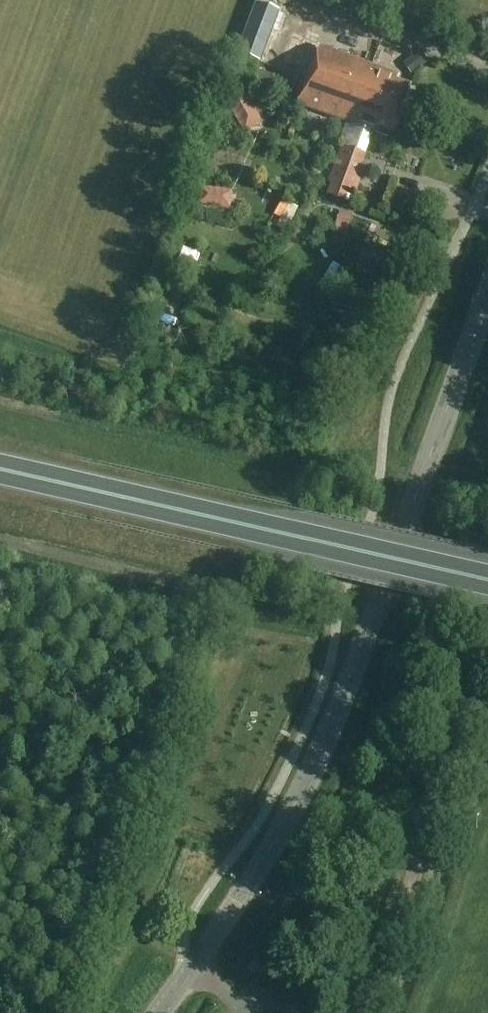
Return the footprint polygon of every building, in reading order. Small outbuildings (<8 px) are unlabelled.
[(386,109),(402,115),(411,87),(398,82),(400,77),(320,47),(307,83),(325,89),(327,94),(369,109),(369,108),(377,111),(381,100),(385,101),(382,110),(385,111),(386,109)] [(419,51),(403,64),(412,75),(428,62),(419,51)] [(394,135),(402,115),(386,109),(385,111),(382,110),(385,101),(381,100),(377,111),(369,108),(369,109),(327,94),(325,89),(307,83),(298,105),(374,133),(375,128),(394,135)] [(235,120),(246,140),(261,132),(250,112),(235,120)] [(364,156),(366,148),(350,143),(348,150),(341,148),(329,183),(357,192),(365,170),(361,168),(365,156),(364,156)] [(413,194),(398,189),(391,209),(403,213),(406,205),(409,206),(413,194)]
